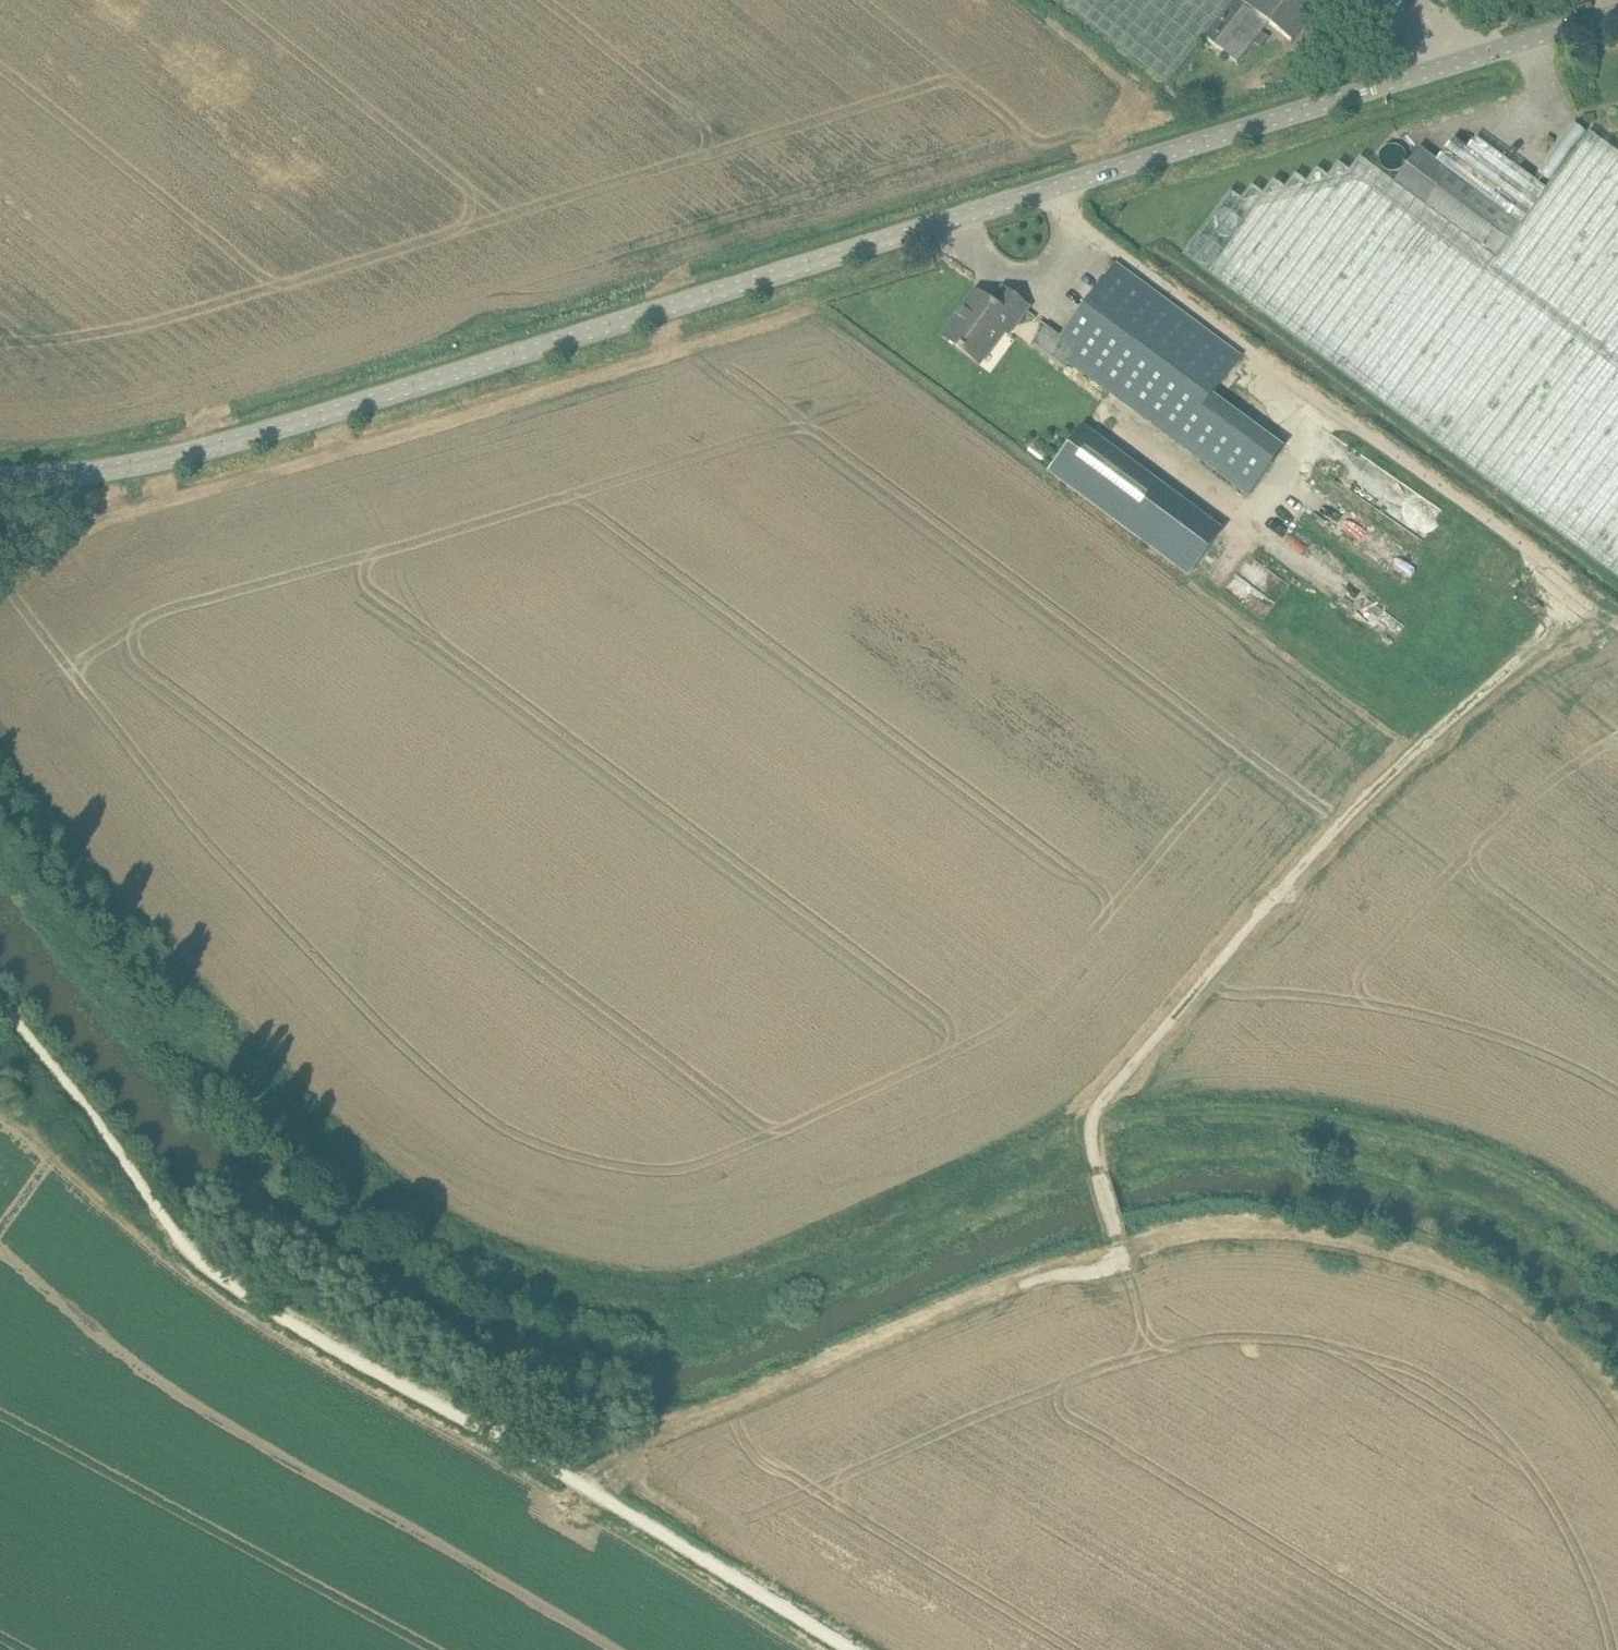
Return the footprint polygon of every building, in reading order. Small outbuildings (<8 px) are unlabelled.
[(1167,85),(1205,37),(1238,63),(1269,23),(1291,40),(1323,0),(1061,0),(1150,71),(1167,85)] [(1552,181),(1546,189),(1477,137),(1468,148),(1454,138),(1438,160),(1420,147),(1394,182),(1360,157),(1350,171),(1339,163),(1328,177),(1317,169),(1307,183),(1295,174),(1285,188),(1274,180),(1263,194),(1252,186),(1242,200),(1231,191),(1183,255),(1617,578),(1617,153),(1589,132),(1552,181)] [(1116,264),(1052,349),(1070,362),(1249,495),(1273,462),(1202,409),(1215,393),(1241,357),(1116,264)] [(975,361),(982,367),(1007,333),(1009,335),(1017,323),(1029,307),(1003,288),(992,303),(976,291),(942,336),(960,349),(975,361)] [(1049,470),(1190,575),(1224,530),(1083,425),(1049,470)]
